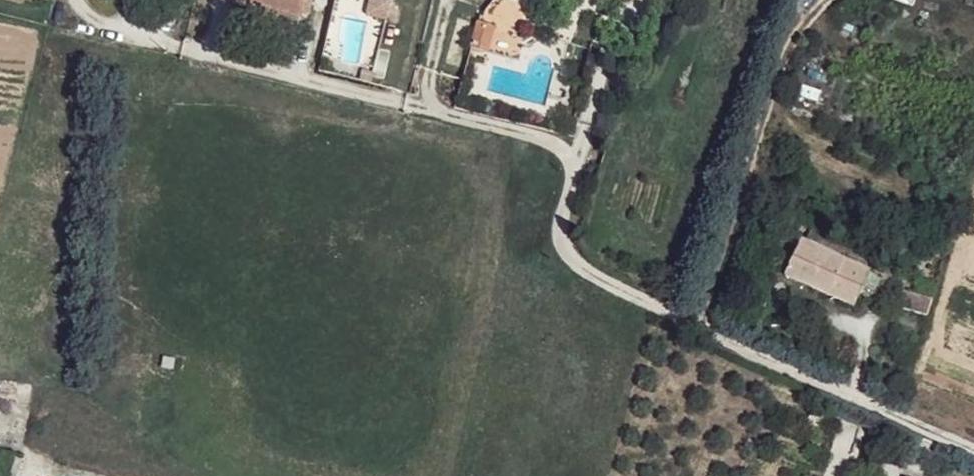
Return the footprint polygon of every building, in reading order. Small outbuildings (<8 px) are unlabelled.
[(302,14),(306,0),(258,0),(270,3),(302,14)] [(302,14),(310,15),(314,0),(306,0),(302,14)] [(463,2),(506,14),(511,0),(463,0),(463,2)] [(297,32),(302,14),(270,3),(265,23),(297,32)] [(875,276),(807,246),(791,279),(859,312),(875,276)]
